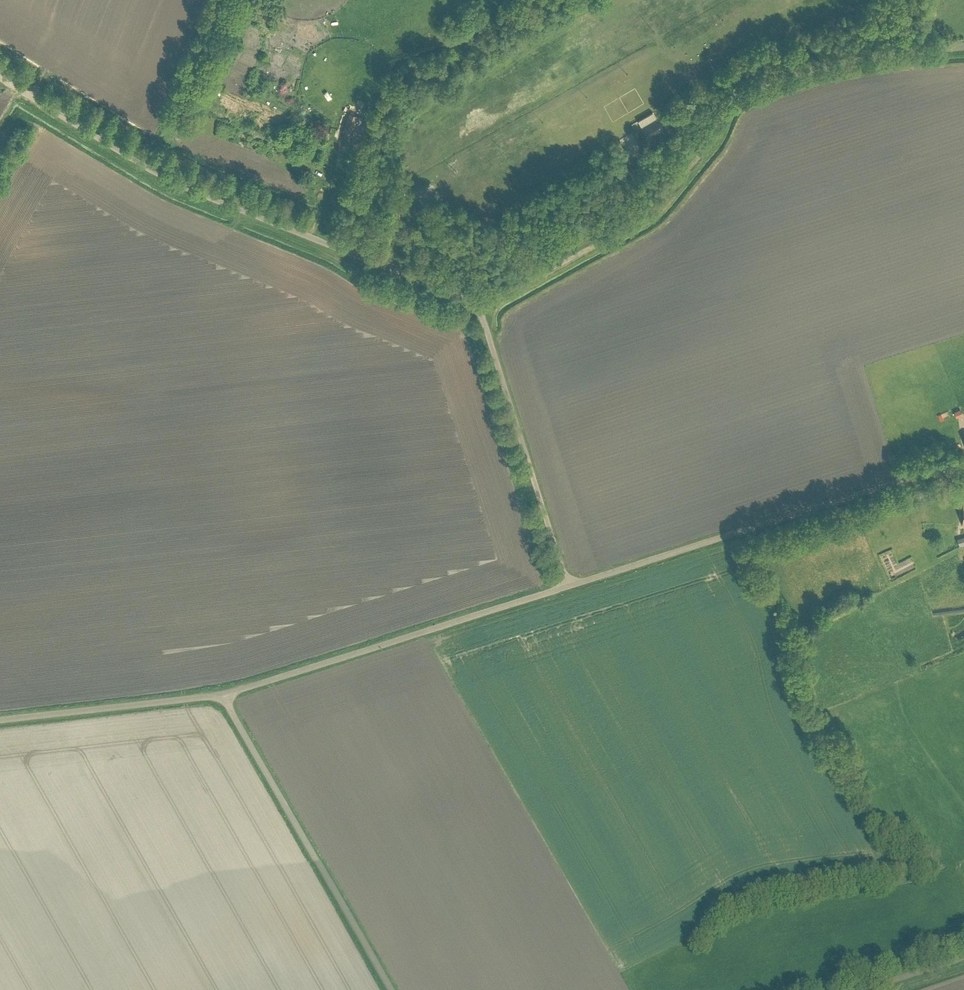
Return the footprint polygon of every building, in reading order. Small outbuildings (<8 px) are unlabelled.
[(272,23),(278,28),(286,18),(280,13),(272,23)] [(250,38),(250,55),(261,54),(261,38),(250,38)] [(249,69),(256,59),(249,53),(241,63),(249,69)] [(240,93),(244,80),(234,77),(230,90),(240,93)] [(332,99),(337,96),(333,88),(328,92),(332,99)] [(360,116),(351,113),(344,131),(354,134),(360,116)] [(640,128),(646,125),(642,119),(636,123),(640,128)] [(649,137),(663,129),(657,119),(643,127),(649,137)] [(637,131),(629,135),(633,144),(641,141),(637,131)] [(627,178),(641,177),(640,167),(626,168),(627,178)]
